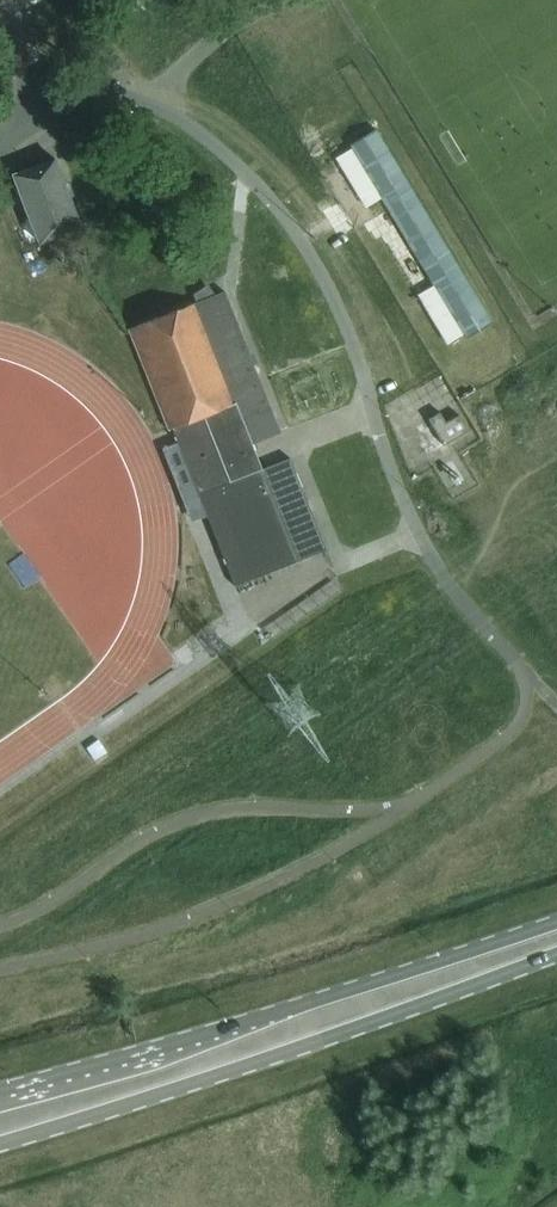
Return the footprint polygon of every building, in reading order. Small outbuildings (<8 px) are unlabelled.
[(360,127),(331,147),(354,187),(368,179),(435,292),(424,298),(446,339),(481,319),(360,127)] [(54,157),(13,173),(39,241),(54,236),(58,245),(69,240),(66,231),(81,225),(54,157)] [(224,290),(128,328),(168,429),(172,427),(234,585),(326,549),(290,457),(262,468),(252,443),(280,432),(224,290)] [(434,429),(446,421),(439,411),(428,418),(434,429)] [(446,421),(434,429),(446,447),(471,432),(459,413),(446,421)]
